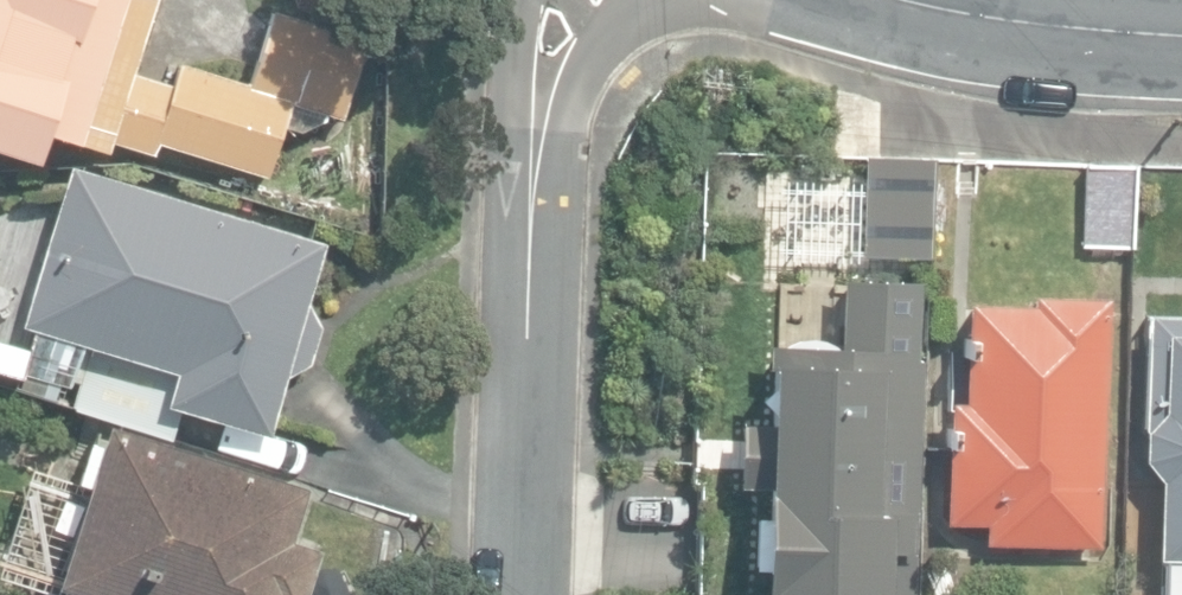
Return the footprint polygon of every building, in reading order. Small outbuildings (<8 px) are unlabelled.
[(35,161),(44,132),(109,153),(113,143),(136,72),(158,0),(0,0),(0,150),(35,161)] [(272,16),(251,82),(250,90),(328,116),(340,120),(364,45),(272,16)] [(174,84),(136,72),(113,143),(154,156),(158,144),(267,178),(283,127),(303,133),(326,122),(328,116),(250,90),(251,82),(182,61),(174,84)] [(872,255),(932,256),(933,156),(874,155),(872,255)] [(1082,246),(1135,248),(1139,164),(1086,161),(1082,246)] [(166,403),(267,433),(285,374),(310,364),(322,325),(310,304),(329,243),(73,165),(24,324),(35,328),(22,371),(71,386),(83,345),(175,373),(166,403)] [(1056,562),(1090,563),(1090,546),(1100,547),(1108,295),(1032,293),(1032,303),(967,300),(964,400),(950,400),(946,521),(985,522),(984,543),(1056,545),(1056,562)] [(1148,311),(1142,459),(1161,477),(1158,559),(1165,559),(1164,594),(1181,594),(1181,312),(1148,311)] [(925,348),(855,346),(855,339),(768,337),(766,425),(743,425),(741,482),(764,483),(761,594),(917,594),(925,348)] [(95,594),(305,594),(319,548),(319,547),(292,539),(307,487),(109,429),(104,444),(89,439),(78,477),(61,472),(33,569),(58,577),(56,584),(95,594)]
